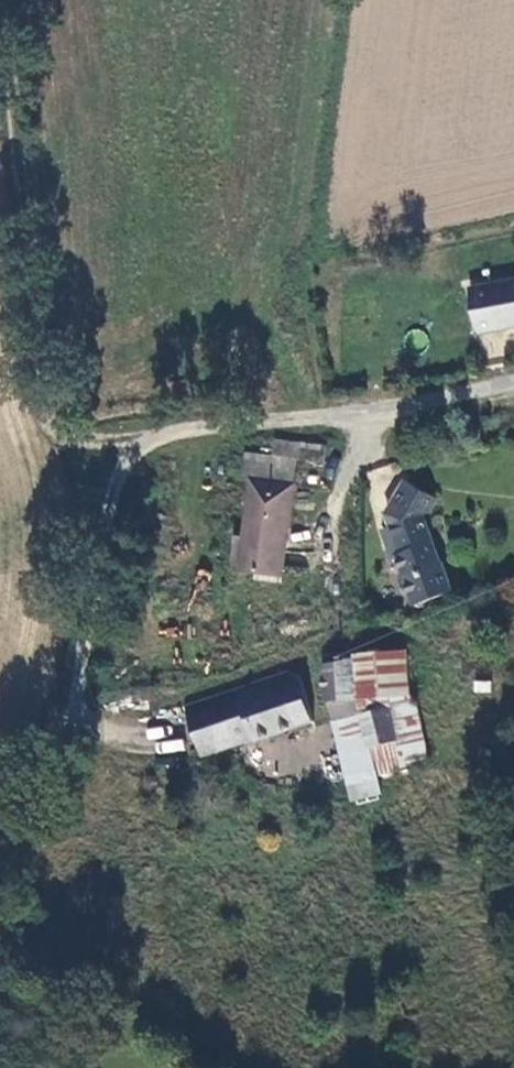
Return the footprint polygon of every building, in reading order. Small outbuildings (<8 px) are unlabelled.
[(471,291),(480,341),(513,334),(513,282),(471,291)] [(328,442),(299,445),(296,462),(295,467),(325,469),(328,442)] [(299,445),(267,448),(266,460),(296,462),(299,445)] [(281,580),(295,467),(296,462),(266,460),(245,459),(241,488),(256,489),(251,546),(233,546),(231,569),(248,570),(248,577),(281,580)] [(407,473),(386,506),(391,519),(383,522),(390,541),(394,538),(416,599),(452,585),(441,555),(440,556),(423,508),(429,505),(438,492),(407,473)] [(338,723),(334,723),(347,777),(349,777),(357,807),(387,799),(379,770),(381,776),(434,762),(419,705),(407,699),(415,698),(410,653),(402,654),(355,658),(356,663),(327,666),(331,703),(333,702),(338,723)] [(291,672),(188,705),(204,754),(256,737),(257,739),(301,725),(295,708),(310,703),(302,677),(291,672)] [(295,708),(301,725),(316,721),(310,703),(295,708)]
